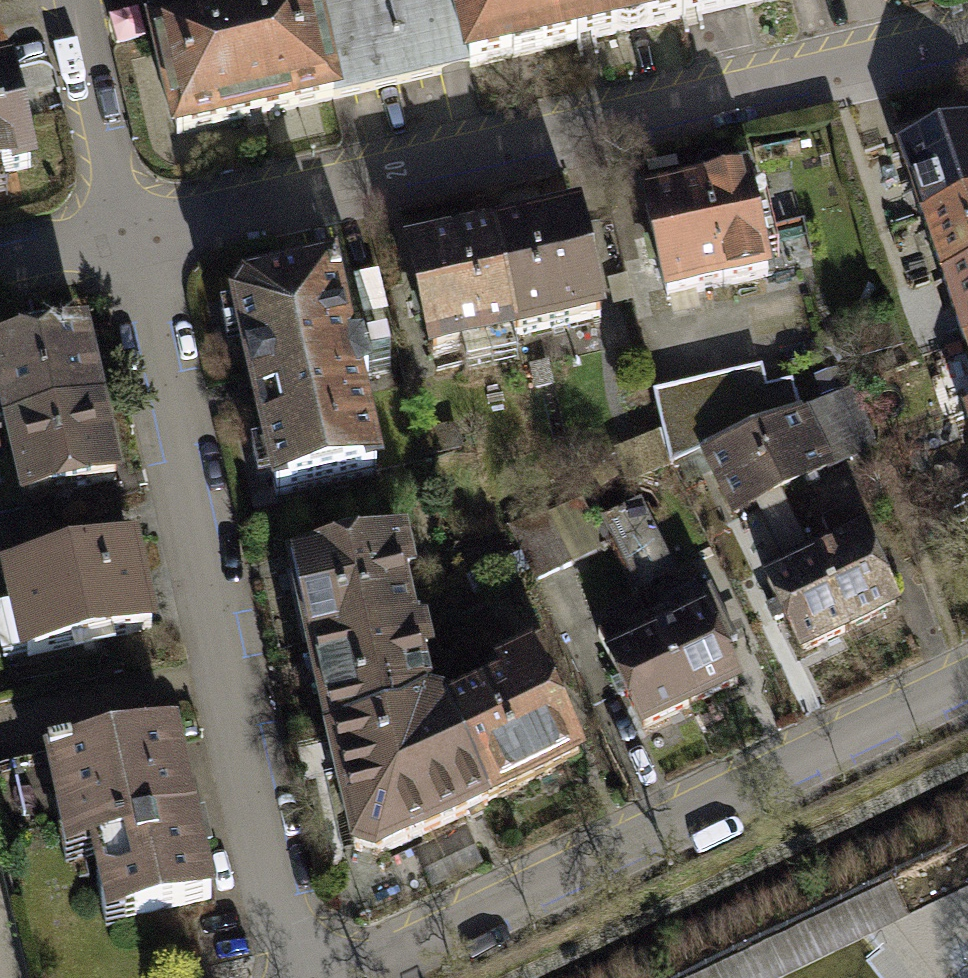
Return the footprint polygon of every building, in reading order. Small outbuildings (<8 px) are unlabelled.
[(154,35),(210,22),(205,0),(146,0),(154,35)] [(154,35),(177,134),(334,98),(311,0),(304,0),(210,22),(154,35)] [(334,98),(456,70),(470,67),(454,0),(311,0),(334,98)] [(568,0),(454,0),(470,67),(578,42),(568,0)] [(678,0),(568,0),(578,42),(683,18),(678,0)] [(683,18),(760,0),(678,0),(683,18)] [(14,62),(0,65),(0,202),(25,196),(20,176),(40,172),(25,108),(18,77),(14,62)] [(967,203),(967,130),(903,152),(926,217),(967,203)] [(793,157),(764,162),(775,224),(805,219),(793,157)] [(745,180),(644,204),(667,299),(768,275),(745,180)] [(967,271),(967,203),(926,217),(947,278),(967,271)] [(517,335),(601,316),(580,220),(495,238),(517,335)] [(433,354),(517,335),(495,238),(411,257),(433,354)] [(967,339),(967,271),(947,278),(967,339)] [(247,295),(236,314),(278,493),(377,469),(356,382),(392,373),(387,351),(352,360),(332,275),(247,295)] [(0,351),(0,382),(10,426),(100,405),(83,332),(0,351)] [(939,367),(951,401),(963,397),(967,412),(967,357),(939,367)] [(559,366),(537,370),(542,394),(563,390),(559,366)] [(762,373),(656,398),(672,466),(701,453),(799,413),(792,388),(767,394),(762,373)] [(701,453),(734,514),(756,503),(785,562),(809,551),(782,491),(875,441),(857,390),(799,413),(701,453)] [(100,405),(10,426),(27,498),(117,477),(100,405)] [(458,428),(421,438),(427,461),(464,451),(458,428)] [(605,519),(639,591),(674,574),(641,503),(605,519)] [(61,562),(49,511),(0,522),(0,576),(9,574),(61,562)] [(897,611),(851,513),(825,526),(837,551),(814,562),(847,633),(897,611)] [(314,651),(410,629),(400,583),(410,581),(402,545),(295,569),(314,651)] [(61,562),(9,574),(28,657),(151,628),(132,546),(61,562)] [(847,633),(814,562),(809,551),(785,562),(765,572),(803,653),(847,633)] [(698,594),(695,589),(667,602),(678,626),(657,637),(691,706),(735,684),(718,647),(735,639),(711,588),(698,594)] [(691,706),(657,637),(634,648),(623,625),(599,637),(643,729),(691,706)] [(332,733),(428,711),(417,663),(428,660),(421,627),(410,629),(314,651),(332,733)] [(447,716),(488,803),(579,760),(531,660),(497,675),(504,689),(447,716)] [(488,803),(447,716),(428,711),(332,733),(356,849),(378,856),(488,803)] [(175,743),(52,769),(61,812),(76,820),(85,856),(95,853),(102,883),(120,890),(126,918),(209,901),(175,743)]
